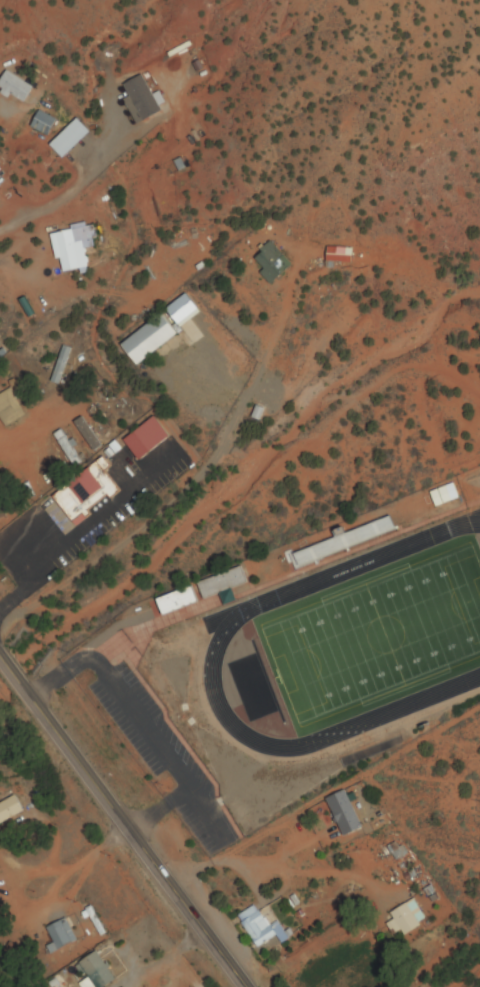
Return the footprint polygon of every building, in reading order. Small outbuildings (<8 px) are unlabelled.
[(33,86),(5,71),(0,80),(0,93),(22,105),(33,86)] [(30,128),(47,137),(55,121),(38,112),(30,128)] [(51,234),(60,276),(89,269),(85,250),(98,248),(93,225),(51,234)] [(270,285),(291,268),(271,243),(254,257),(264,270),(260,273),(270,285)] [(351,248),(325,248),(325,264),(351,264),(351,248)] [(139,366),(179,333),(162,313),(122,345),(139,366)] [(5,428),(26,416),(11,389),(0,395),(0,420),(5,428)] [(92,452),(99,448),(80,416),(73,420),(92,452)] [(170,436),(153,416),(123,441),(140,461),(170,436)] [(55,435),(73,466),(80,463),(62,431),(55,435)] [(54,495),(98,461),(121,490),(77,524),(54,495)] [(396,532),(391,519),(293,553),(297,566),(396,532)] [(198,583),(204,600),(222,595),(225,605),(236,601),(231,588),(247,584),(242,569),(198,583)] [(24,816),(17,798),(0,805),(0,825),(24,816)] [(396,861),(405,856),(397,842),(388,847),(396,861)] [(427,919),(411,900),(391,918),(407,936),(427,919)] [(239,916),(259,948),(277,937),(282,945),(291,939),(280,921),(270,927),(257,906),(239,916)] [(58,949),(77,940),(67,919),(48,928),(58,949)] [(117,981),(98,953),(79,966),(93,986),(108,986),(117,981)] [(149,971),(152,982),(170,977),(167,966),(149,971)]
